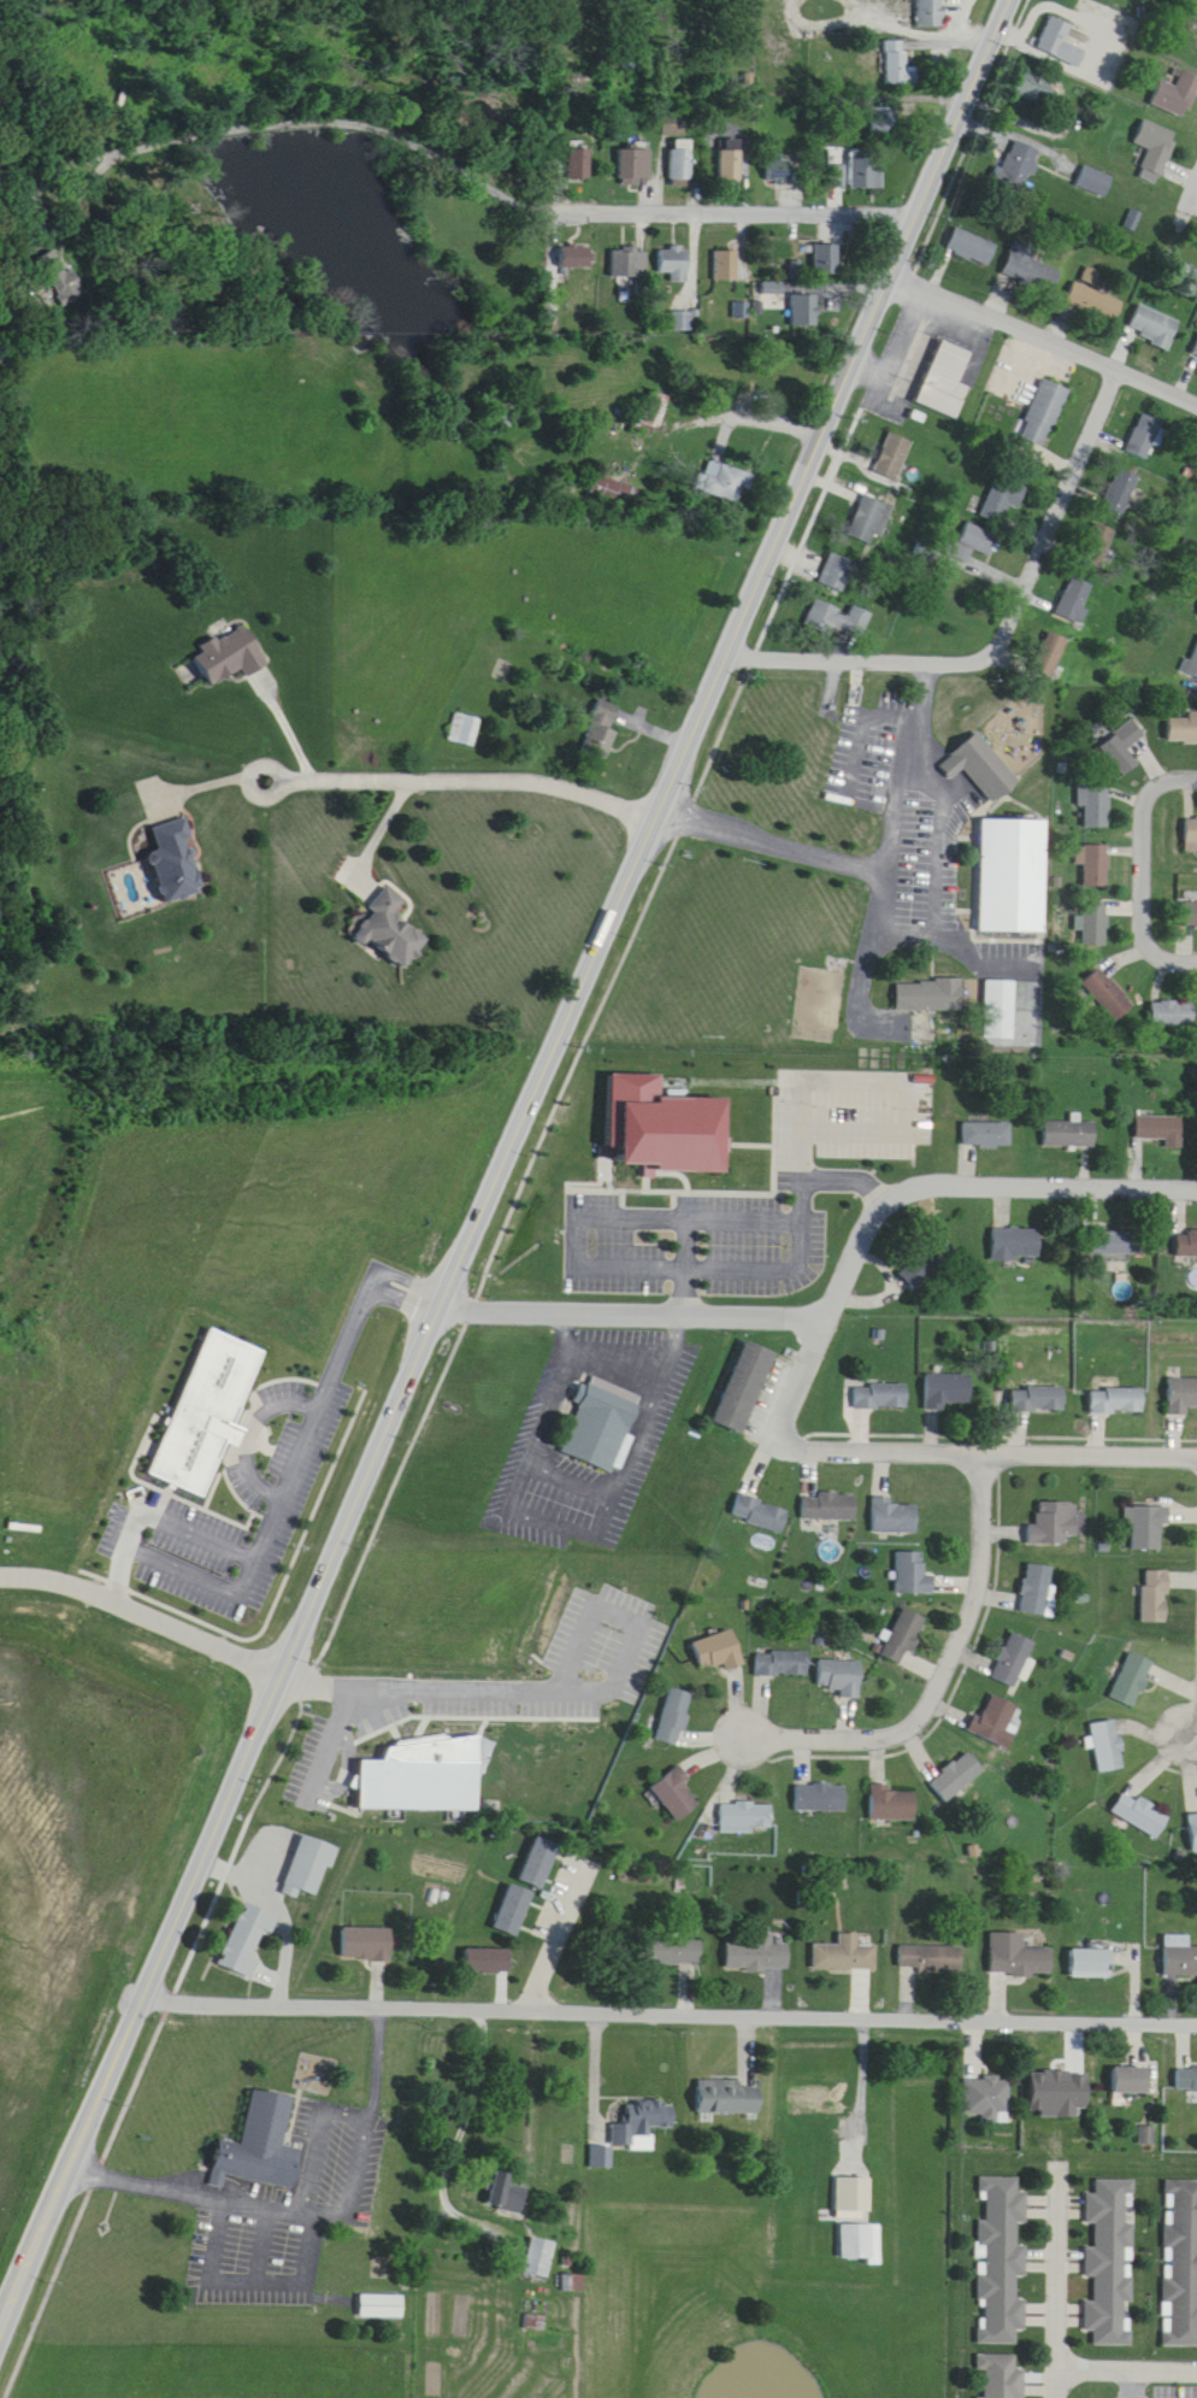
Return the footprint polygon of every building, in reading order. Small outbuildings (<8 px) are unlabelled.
[(909,11),(909,0),(940,0),(939,11),(909,11)] [(1030,28),(1044,0),(1050,0),(1072,11),(1066,23),(1084,31),(1074,51),(1030,28)] [(1066,42),(1072,26),(1050,16),(1036,49),(1080,67),(1087,50),(1066,42)] [(915,67),(915,49),(904,49),(904,25),(880,25),(880,67),(915,67)] [(885,42),(885,84),(918,84),(918,67),(909,67),(909,42),(885,42)] [(1039,108),(1055,90),(1030,70),(1015,88),(1039,108)] [(1183,71),(1178,87),(1160,81),(1152,106),(1189,119),(1196,96),(1196,76),(1183,71)] [(890,118),(866,119),(866,89),(890,89),(890,118)] [(896,137),(896,108),(871,108),(871,137),(896,137)] [(1178,132),(1143,121),(1135,145),(1149,150),(1139,179),(1161,187),(1178,132)] [(617,133),(650,133),(650,164),(615,163),(617,133)] [(668,133),(689,133),(689,164),(667,163),(668,133)] [(592,134),(568,134),(568,161),(592,161),(592,134)] [(717,134),(743,134),(743,164),(717,164),(717,134)] [(762,163),(762,137),(779,139),(779,145),(789,145),(789,163),(762,163)] [(825,147),(841,147),(841,137),(874,137),(874,170),(825,170),(825,147)] [(1041,151),(1013,140),(995,183),(1022,195),(1041,151)] [(589,180),(589,149),(566,149),(566,180),(589,180)] [(650,150),(630,150),(630,179),(650,179),(650,150)] [(720,181),(743,181),(743,151),(720,151),(720,181)] [(769,181),(793,181),(793,157),(769,157),(769,181)] [(882,189),(882,171),(875,171),(875,158),(851,159),(852,189),(882,189)] [(1106,199),(1114,179),(1085,166),(1077,186),(1106,199)] [(24,237),(43,227),(58,252),(65,248),(79,275),(53,289),(24,237)] [(831,227),(807,228),(807,255),(831,255),(831,227)] [(987,270),(998,248),(958,228),(947,249),(987,270)] [(588,231),(558,231),(558,251),(588,251),(588,231)] [(654,234),(654,255),(671,255),(671,264),(685,264),(685,234),(654,234)] [(611,235),(644,236),(644,259),(611,258),(611,235)] [(712,235),(737,236),(737,264),(712,264),(712,235)] [(1053,296),(1061,273),(1032,262),(1036,251),(1018,244),(1005,278),(1053,296)] [(815,275),(837,275),(837,247),(815,247),(815,275)] [(556,248),(556,269),(594,269),(594,248),(556,248)] [(659,274),(671,274),(671,283),(690,283),(690,249),(659,249),(659,274)] [(611,285),(620,285),(620,301),(631,301),(631,278),(647,279),(648,251),(611,251),(611,285)] [(716,281),(738,281),(738,253),(716,253),(716,281)] [(31,276),(43,298),(31,305),(19,283),(31,276)] [(812,277),(786,277),(788,307),(812,307),(812,277)] [(768,295),(780,293),(779,284),(767,286),(768,295)] [(1067,307),(1117,323),(1124,300),(1074,284),(1067,307)] [(668,294),(690,294),(690,315),(668,315),(668,294)] [(792,327),(818,327),(818,296),(792,296),(792,327)] [(1129,332),(1170,351),(1182,323),(1141,305),(1129,332)] [(919,315),(966,336),(953,365),(966,371),(951,402),(892,376),(919,315)] [(1034,362),(1065,374),(1040,429),(1012,417),(1034,362)] [(1022,440),(1049,448),(1068,389),(1041,380),(1022,440)] [(669,396),(650,390),(641,426),(659,431),(669,396)] [(1156,405),(1136,396),(1119,436),(1139,445),(1156,405)] [(880,413),(906,424),(889,465),(863,453),(880,413)] [(1149,461),(1164,423),(1141,414),(1127,452),(1149,461)] [(898,481),(913,442),(889,433),(874,472),(898,481)] [(1110,451),(1132,462),(1115,495),(1095,484),(1110,451)] [(1022,472),(991,458),(974,494),(991,502),(998,487),(1013,493),(1022,472)] [(749,471),(704,462),(698,493),(743,501),(749,471)] [(1142,478),(1120,468),(1104,506),(1126,515),(1142,478)] [(854,476),(885,492),(873,516),(865,512),(859,524),(836,512),(854,476)] [(1028,489),(998,476),(980,515),(1001,524),(1010,505),(1019,509),(1028,489)] [(892,507),(862,496),(846,536),(877,547),(892,507)] [(959,504),(995,518),(985,541),(967,534),(963,545),(945,537),(959,504)] [(1086,504),(1108,513),(1092,552),(1069,542),(1086,504)] [(1000,536),(967,523),(959,542),(948,537),(941,553),(967,564),(973,550),(991,557),(1000,536)] [(1119,533),(1097,523),(1080,558),(1102,568),(1119,533)] [(820,535),(847,547),(833,578),(807,566),(820,535)] [(855,563),(831,553),(817,582),(841,593),(855,563)] [(1062,558),(1086,569),(1069,606),(1045,595),(1062,558)] [(1096,585),(1071,576),(1056,614),(1081,624),(1096,585)] [(807,581),(839,595),(842,589),(866,600),(855,623),(827,610),(824,618),(796,605),(807,581)] [(804,625),(828,635),(832,626),(861,638),(871,615),(851,607),(848,614),(814,600),(804,625)] [(1042,613),(1061,624),(1042,659),(1022,648),(1042,613)] [(1196,663),(1196,620),(1195,619),(1185,643),(1181,642),(1177,654),(1196,663)] [(198,659),(211,687),(245,671),(248,678),(269,668),(247,622),(200,644),(205,655),(198,659)] [(1033,670),(1053,679),(1070,641),(1050,632),(1033,670)] [(1196,678),(1196,644),(1187,675),(1196,678)] [(1161,724),(1196,725),(1196,696),(1180,695),(1180,701),(1162,700),(1161,724)] [(615,731),(610,730),(617,707),(597,700),(581,753),(606,761),(615,731)] [(1116,759),(1134,745),(1125,733),(1142,719),(1127,700),(1091,729),(1116,759)] [(969,709),(1013,763),(987,783),(959,747),(944,759),(933,746),(950,733),(947,728),(969,709)] [(449,742),(474,748),(481,720),(455,714),(449,742)] [(1190,714),(1190,720),(1170,720),(1170,743),(1196,743),(1196,714),(1190,714)] [(991,735),(1003,749),(1018,736),(1006,722),(991,735)] [(1146,738),(1134,723),(1101,748),(1125,779),(1142,765),(1130,750),(1146,738)] [(963,769),(987,796),(1012,774),(976,734),(939,767),(951,780),(963,769)] [(1107,769),(1105,807),(1084,807),(1084,788),(1075,788),(1075,769),(1107,769)] [(1079,809),(1086,809),(1086,828),(1110,828),(1110,787),(1079,787),(1079,809)] [(1180,800),(1196,801),(1196,833),(1180,833),(1180,800)] [(1043,805),(969,805),(969,911),(1043,911),(1043,805)] [(164,905),(206,892),(184,820),(153,829),(161,853),(149,856),(164,905)] [(1187,820),(1187,853),(1196,853),(1196,820),(1187,820)] [(1079,827),(1104,827),(1104,870),(1079,870),(1079,827)] [(1086,847),(1086,888),(1109,888),(1109,847),(1086,847)] [(1178,884),(1196,885),(1196,909),(1177,909),(1178,884)] [(1099,886),(1078,886),(1078,929),(1099,929),(1099,886)] [(430,939),(396,916),(406,901),(386,888),(355,935),(408,970),(430,939)] [(1196,928),(1196,903),(1186,903),(1186,928),(1196,928)] [(1108,906),(1084,906),(1084,947),(1108,947),(1108,906)] [(1093,950),(1127,989),(1112,1003),(1078,964),(1093,950)] [(954,960),(926,960),(926,966),(890,966),(889,993),(953,994),(954,960)] [(1006,1022),(975,1021),(977,964),(1007,965),(1006,1022)] [(1082,985),(1118,1022),(1135,1006),(1099,969),(1082,985)] [(897,1011),(961,1011),(961,981),(896,982),(897,1011)] [(1143,983),(1184,983),(1184,1006),(1143,1006),(1143,983)] [(1194,1003),(1151,1003),(1151,1027),(1194,1027),(1194,1003)] [(713,1153),(713,1129),(713,1082),(647,1082),(647,1068),(647,1059),(600,1059),(600,1146),(614,1146),(631,1146),(632,1153),(642,1153),(713,1153)] [(1136,1141),(1166,1141),(1166,1150),(1184,1150),(1184,1118),(1136,1118),(1136,1141)] [(1095,1123),(1044,1123),(1044,1148),(1095,1148),(1095,1123)] [(1012,1124),(963,1124),(963,1148),(1012,1148),(1012,1124)] [(993,1228),(993,1258),(1040,1258),(1040,1228),(993,1228)] [(1090,1256),(1141,1256),(1141,1231),(1090,1231),(1090,1256)] [(1178,1231),(1178,1257),(1196,1257),(1196,1231),(1178,1231)] [(903,1277),(915,1289),(956,1250),(944,1237),(903,1277)] [(199,1310),(264,1339),(199,1483),(135,1456),(199,1310)] [(775,1352),(745,1340),(714,1421),(744,1433),(775,1352)] [(641,1381),(582,1357),(549,1435),(607,1459),(641,1381)] [(927,1374),(927,1408),(971,1408),(971,1374),(927,1374)] [(1192,1406),(1196,1406),(1196,1378),(1169,1378),(1169,1414),(1192,1414),(1192,1406)] [(907,1408),(907,1382),(847,1382),(847,1408),(907,1408)] [(1065,1411),(1065,1387),(1012,1387),(1012,1411),(1065,1411)] [(1091,1413),(1145,1413),(1145,1388),(1091,1388),(1091,1413)] [(801,1519),(854,1519),(854,1493),(801,1493),(801,1519)] [(731,1519),(781,1531),(787,1507),(736,1495),(731,1519)] [(872,1532),(917,1532),(917,1504),(892,1504),(892,1497),(872,1497),(872,1532)] [(1078,1502),(1038,1502),(1038,1524),(1028,1524),(1028,1543),(1078,1543),(1078,1502)] [(1171,1525),(1171,1506),(1135,1506),(1135,1549),(1163,1549),(1164,1525),(1171,1525)] [(934,1592),(934,1576),(924,1576),(924,1551),(895,1551),(895,1592),(934,1592)] [(1048,1616),(1053,1566),(1026,1563),(1020,1612),(1048,1616)] [(1169,1570),(1144,1570),(1144,1623),(1169,1623),(1169,1570)] [(881,1655),(905,1665),(926,1617),(902,1607),(881,1655)] [(743,1664),(732,1629),(691,1642),(699,1670),(722,1663),(724,1670),(743,1664)] [(990,1675),(1014,1687),(1036,1643),(1012,1631),(990,1675)] [(806,1651),(754,1651),(754,1676),(806,1676),(806,1651)] [(1112,1697),(1136,1708),(1155,1662),(1132,1652),(1112,1697)] [(860,1660),(817,1660),(817,1688),(840,1688),(840,1697),(860,1697),(860,1660)] [(655,1740),(679,1745),(690,1693),(666,1688),(655,1740)] [(1017,1705),(992,1694),(982,1718),(974,1715),(967,1731),(1009,1748),(1015,1734),(1006,1730),(1017,1705)] [(1093,1723),(1098,1772),(1125,1769),(1120,1720),(1093,1723)] [(482,1745),(482,1794),(356,1792),(358,1742),(482,1745)] [(945,1803),(984,1771),(968,1751),(929,1783),(945,1803)] [(675,1822),(700,1804),(674,1768),(649,1786),(675,1822)] [(844,1811),(844,1785),(794,1785),(794,1811),(844,1811)] [(1157,1840),(1171,1818),(1126,1789),(1112,1811),(1157,1840)] [(870,1820),(914,1820),(914,1791),(870,1791),(870,1820)] [(718,1826),(769,1826),(769,1803),(718,1803),(718,1826)] [(285,1888),(318,1899),(335,1845),(302,1835),(285,1888)] [(558,1843),(533,1836),(521,1882),(546,1889),(558,1843)] [(518,1938),(534,1893),(510,1884),(494,1929),(518,1938)] [(220,1966),(250,1977),(267,1932),(272,1934),(279,1916),(244,1903),(220,1966)] [(392,1929),(343,1928),(343,1960),(392,1961),(392,1929)] [(1023,1949),(1023,1933),(990,1932),(989,1975),(1051,1976),(1052,1950),(1023,1949)] [(753,1945),(725,1944),(725,1970),(788,1970),(789,1945),(772,1945),(772,1935),(753,1934),(753,1945)] [(875,1945),(859,1945),(859,1934),(838,1934),(838,1945),(812,1945),(812,1970),(875,1970),(875,1945)] [(1190,1947),(1190,1935),(1164,1935),(1164,1975),(1196,1975),(1196,1947),(1190,1947)] [(646,1940),(646,1965),(700,1965),(700,1940),(646,1940)] [(898,1970),(961,1970),(961,1945),(898,1945),(898,1970)] [(511,1950),(465,1950),(465,1973),(511,1973),(511,1950)] [(1111,1950),(1070,1950),(1070,1977),(1111,1977),(1111,1950)] [(1148,2067),(1113,2067),(1113,2093),(1148,2093),(1148,2067)] [(1196,2092),(1196,2068),(1176,2068),(1176,2092),(1196,2092)] [(293,2085),(247,2075),(236,2123),(212,2118),(200,2170),(226,2176),(231,2158),(291,2171),(301,2128),(284,2124),(293,2085)] [(963,2077),(963,2114),(982,2114),(982,2121),(1010,2121),(1010,2077),(963,2077)] [(758,2114),(758,2079),(698,2079),(698,2114),(758,2114)] [(789,2113),(803,2113),(803,2124),(818,2124),(818,2115),(844,2115),(844,2085),(789,2085),(789,2113)] [(665,2099),(625,2099),(624,2150),(654,2150),(654,2128),(674,2128),(674,2113),(665,2113),(665,2099)] [(512,2175),(496,2171),(489,2204),(499,2207),(497,2213),(523,2219),(529,2189),(510,2184),(512,2175)] [(977,2344),(1016,2344),(1016,2331),(1025,2331),(1025,2300),(1016,2300),(1016,2278),(1025,2278),(1026,2246),(1017,2246),(1017,2223),(1026,2223),(1026,2190),(1019,2190),(1019,2178),(979,2177),(979,2194),(986,2194),(986,2221),(978,2221),(977,2344)] [(1130,2346),(1133,2180),(1095,2179),(1095,2194),(1086,2194),(1085,2225),(1094,2225),(1094,2248),(1084,2248),(1084,2279),(1093,2279),(1093,2301),(1083,2300),(1083,2333),(1093,2333),(1093,2345),(1130,2346)] [(1196,2347),(1196,2181),(1164,2180),(1163,2347),(1196,2347)] [(881,2224),(842,2224),(842,2259),(868,2259),(868,2265),(881,2265),(881,2224)] [(549,2279),(557,2243),(533,2238),(525,2274),(549,2279)] [(355,2275),(355,2302),(400,2300),(400,2275),(355,2275)] [(405,2295),(361,2295),(361,2318),(405,2318),(405,2295)] [(546,2315),(527,2315),(527,2329),(546,2329),(546,2315)] [(1022,2355),(976,2355),(976,2373),(983,2373),(984,2397),(1022,2397),(1022,2355)]
